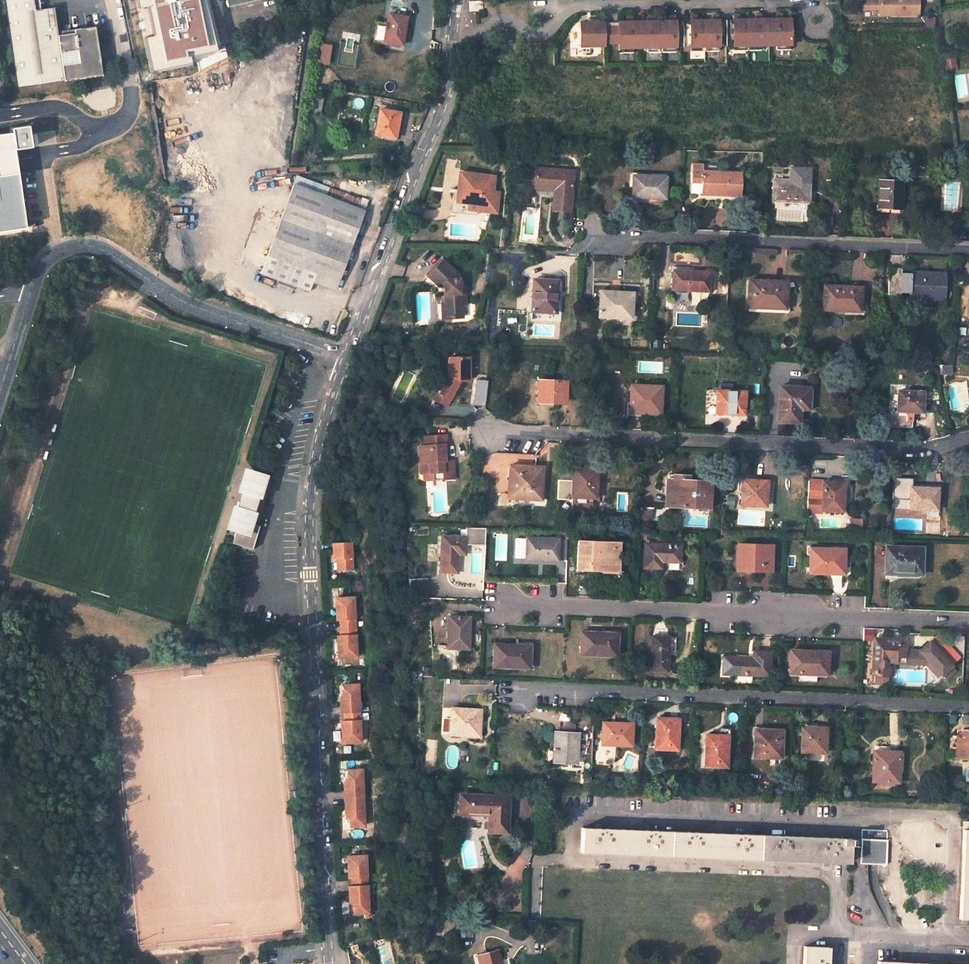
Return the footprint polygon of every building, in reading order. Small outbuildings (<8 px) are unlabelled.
[(33,0),(4,0),(16,88),(102,76),(95,27),(70,30),(70,34),(57,36),(56,32),(53,8),(35,10),(33,0)] [(165,0),(140,0),(145,27),(152,25),(155,38),(157,49),(172,46),(173,49),(202,43),(197,21),(170,26),(169,23),(165,0)] [(470,10),(482,10),(482,0),(469,0),(470,10)] [(917,0),(870,0),(870,9),(878,9),(887,9),(887,14),(917,14),(917,0)] [(406,18),(390,14),(384,41),(401,44),(406,18)] [(617,22),(593,22),(593,45),(617,45),(617,43),(631,42),(631,52),(646,51),(646,47),(660,47),(660,51),(689,51),(689,46),(703,46),(703,50),(732,50),(732,46),(746,45),(747,50),(775,49),(775,45),(790,45),(790,49),(804,49),(803,18),(795,19),(790,19),(776,19),(769,19),(755,19),(748,19),(732,20),(726,20),(710,20),(703,20),(689,20),(682,20),(666,21),(660,21),(645,21),(639,21),(631,21),(631,26),(617,27),(617,22)] [(155,38),(147,39),(150,53),(173,49),(172,46),(157,49),(155,38)] [(330,47),(323,46),(321,61),(327,63),(330,47)] [(397,112),(379,110),(375,135),(395,138),(396,130),(397,130),(399,118),(396,117),(397,112)] [(25,228),(14,150),(31,147),(28,127),(11,129),(12,134),(0,135),(0,232),(25,228)] [(723,195),(740,195),(741,172),(722,172),(722,165),(691,164),(690,191),(723,191),(723,195)] [(573,171),(535,168),(534,188),(553,189),(560,189),(559,198),(553,197),(552,210),(570,211),(573,171)] [(456,200),(478,202),(477,208),(491,209),(493,189),(494,175),(460,172),(456,200)] [(773,208),(809,209),(809,202),(810,191),(810,181),(788,180),(788,174),(774,174),(773,208)] [(665,198),(666,176),(648,175),(648,178),(633,177),(632,196),(655,197),(665,198)] [(879,207),(900,208),(901,182),(880,180),(879,207)] [(328,190),(304,182),(301,189),(325,197),(328,190)] [(336,291),(368,200),(361,198),(361,200),(329,188),(328,190),(325,197),(301,189),(292,185),(277,229),(261,274),(308,292),(312,282),(336,291)] [(497,210),(499,189),(493,189),(491,209),(497,210)] [(452,211),(476,213),(477,213),(477,208),(478,202),(456,200),(453,200),(452,211)] [(22,260),(12,263),(14,270),(24,267),(22,260)] [(448,286),(449,295),(445,295),(446,303),(443,303),(443,317),(463,317),(462,304),(466,304),(466,292),(461,292),(460,279),(456,279),(455,272),(443,260),(428,275),(441,287),(444,287),(448,286)] [(889,268),(888,295),(901,295),(901,293),(910,293),(910,303),(913,303),(916,307),(920,303),(923,303),(923,300),(923,296),(946,297),(948,272),(911,270),(911,274),(902,274),(902,269),(889,268)] [(692,291),(709,292),(710,276),(699,276),(699,272),(673,271),(672,290),(679,290),(679,295),(685,295),(685,293),(692,293),(692,291)] [(532,311),(553,313),(554,293),(558,293),(559,281),(534,279),(532,311)] [(748,307),(786,308),(787,282),(749,281),(748,307)] [(586,316),(631,318),(633,284),(594,282),(593,300),(600,300),(600,303),(593,303),(587,302),(586,316)] [(825,286),(824,310),(846,311),(846,309),(861,309),(862,288),(825,286)] [(471,358),(449,358),(448,361),(449,373),(449,376),(438,397),(446,401),(449,402),(460,382),(467,382),(469,379),(469,370),(471,370),(471,358)] [(474,378),(471,403),(483,405),(486,379),(474,378)] [(563,400),(564,381),(541,380),(540,389),(537,389),(536,400),(540,400),(540,403),(544,403),(544,400),(563,400)] [(630,412),(660,413),(661,386),(631,385),(630,412)] [(780,386),(778,421),(800,422),(800,413),(809,413),(810,388),(780,386)] [(731,414),(744,414),(745,391),(717,390),(716,410),(731,410),(731,414)] [(898,392),(897,409),(906,409),(907,410),(919,411),(923,412),(924,393),(898,392)] [(438,397),(436,395),(433,400),(443,405),(446,401),(438,397)] [(442,453),(442,446),(444,446),(443,436),(421,438),(422,446),(420,446),(422,462),(417,463),(418,475),(430,474),(440,474),(440,480),(452,479),(450,461),(443,462),(441,462),(440,459),(439,459),(439,454),(442,453)] [(529,466),(510,465),(508,494),(508,504),(529,506),(529,499),(541,500),(543,470),(529,470),(529,466)] [(596,497),(597,470),(573,469),(572,497),(596,497)] [(257,515),(260,506),(263,507),(264,503),(265,502),(272,479),(250,472),(244,491),(245,491),(248,492),(242,510),(240,509),(238,509),(233,528),(237,530),(233,543),(250,549),(253,550),(260,526),(257,525),(260,516),(257,515)] [(709,508),(711,482),(690,481),(690,476),(674,474),(674,479),(667,479),(666,493),(673,494),(671,506),(709,508)] [(741,505),(765,506),(767,490),(764,490),(764,481),(739,480),(738,491),(741,491),(741,505)] [(842,484),(823,483),(823,481),(808,480),(807,499),(807,512),(821,513),(821,510),(841,511),(843,495),(842,495),(842,484)] [(930,510),(937,511),(938,488),(910,487),(909,509),(930,510)] [(245,491),(240,509),(242,510),(248,492),(245,491)] [(652,520),(653,508),(641,508),(640,519),(652,520)] [(464,553),(465,537),(442,536),(441,571),(457,572),(458,554),(464,553)] [(557,559),(557,539),(526,538),(526,559),(537,559),(537,555),(544,555),(544,559),(557,559)] [(620,542),(578,540),(577,570),(591,571),(591,580),(619,581),(620,542)] [(351,542),(331,543),(333,560),(336,560),(337,571),(352,570),(351,542)] [(679,568),(680,545),(645,544),(644,567),(679,568)] [(772,571),(772,546),(738,545),(737,565),(751,566),(751,570),(772,571)] [(844,560),(844,549),(810,548),(809,573),(829,574),(829,568),(844,569),(847,569),(847,560),(844,560)] [(887,548),(886,573),(897,573),(898,570),(918,572),(919,559),(922,560),(922,549),(887,548)] [(339,620),(339,635),(340,647),(336,647),(337,658),(356,658),(353,601),(338,601),(334,601),(335,608),(338,608),(339,620)] [(468,649),(469,617),(448,616),(447,648),(468,649)] [(617,646),(617,633),(581,631),(580,654),(612,655),(612,646),(617,646)] [(669,671),(670,636),(652,636),(650,670),(669,671)] [(877,642),(875,672),(887,673),(888,661),(890,658),(903,658),(904,642),(877,642)] [(530,658),(530,645),(494,644),(493,666),(526,667),(526,658),(530,658)] [(935,648),(925,657),(942,674),(952,665),(935,648)] [(722,674),(769,675),(770,651),(754,650),(754,658),(724,656),(722,674)] [(827,674),(828,651),(790,650),(789,673),(827,674)] [(360,743),(358,697),(357,685),(342,685),(342,698),(339,698),(339,706),(343,706),(343,714),(343,721),(344,734),(340,734),(340,744),(344,744),(360,743)] [(484,739),(486,709),(451,707),(451,715),(449,732),(449,734),(468,735),(468,738),(484,739)] [(567,712),(559,712),(564,732),(575,733),(575,727),(572,718),(567,712)] [(443,714),(442,731),(449,732),(451,715),(443,714)] [(655,748),(677,749),(679,722),(670,721),(670,718),(655,718),(655,727),(656,728),(655,748)] [(632,745),(633,724),(602,723),(602,732),(601,732),(601,735),(602,735),(602,744),(632,745)] [(800,751),(825,752),(825,731),(815,731),(815,727),(816,724),(801,724),(800,751)] [(781,756),(782,730),(763,729),(763,734),(755,733),(754,756),(781,756)] [(956,758),(968,759),(968,729),(962,729),(962,736),(956,736),(956,758)] [(576,762),(578,733),(575,733),(564,732),(563,732),(562,738),(557,737),(556,761),(576,762)] [(704,765),(726,766),(728,739),(719,738),(719,735),(710,735),(709,745),(706,745),(704,765)] [(873,744),(872,781),(899,782),(900,751),(889,751),(889,745),(873,744)] [(347,798),(347,805),(343,805),(344,814),(347,814),(347,827),(348,827),(363,826),(361,769),(346,769),(346,782),(342,782),(343,792),(346,791),(347,798)] [(506,832),(508,797),(461,795),(459,820),(489,821),(489,831),(506,832)] [(582,827),(581,852),(849,863),(850,845),(861,845),(861,863),(887,864),(887,840),(582,827)] [(959,918),(968,919),(968,829),(963,829),(959,918)] [(367,914),(364,855),(346,856),(346,866),(350,866),(351,879),(351,885),(351,893),(347,894),(348,902),(352,901),(352,915),(367,914)] [(436,929),(436,918),(426,918),(426,929),(436,929)] [(803,963),(828,963),(828,947),(804,946),(803,963)] [(497,950),(477,955),(479,963),(501,963),(497,950)]
